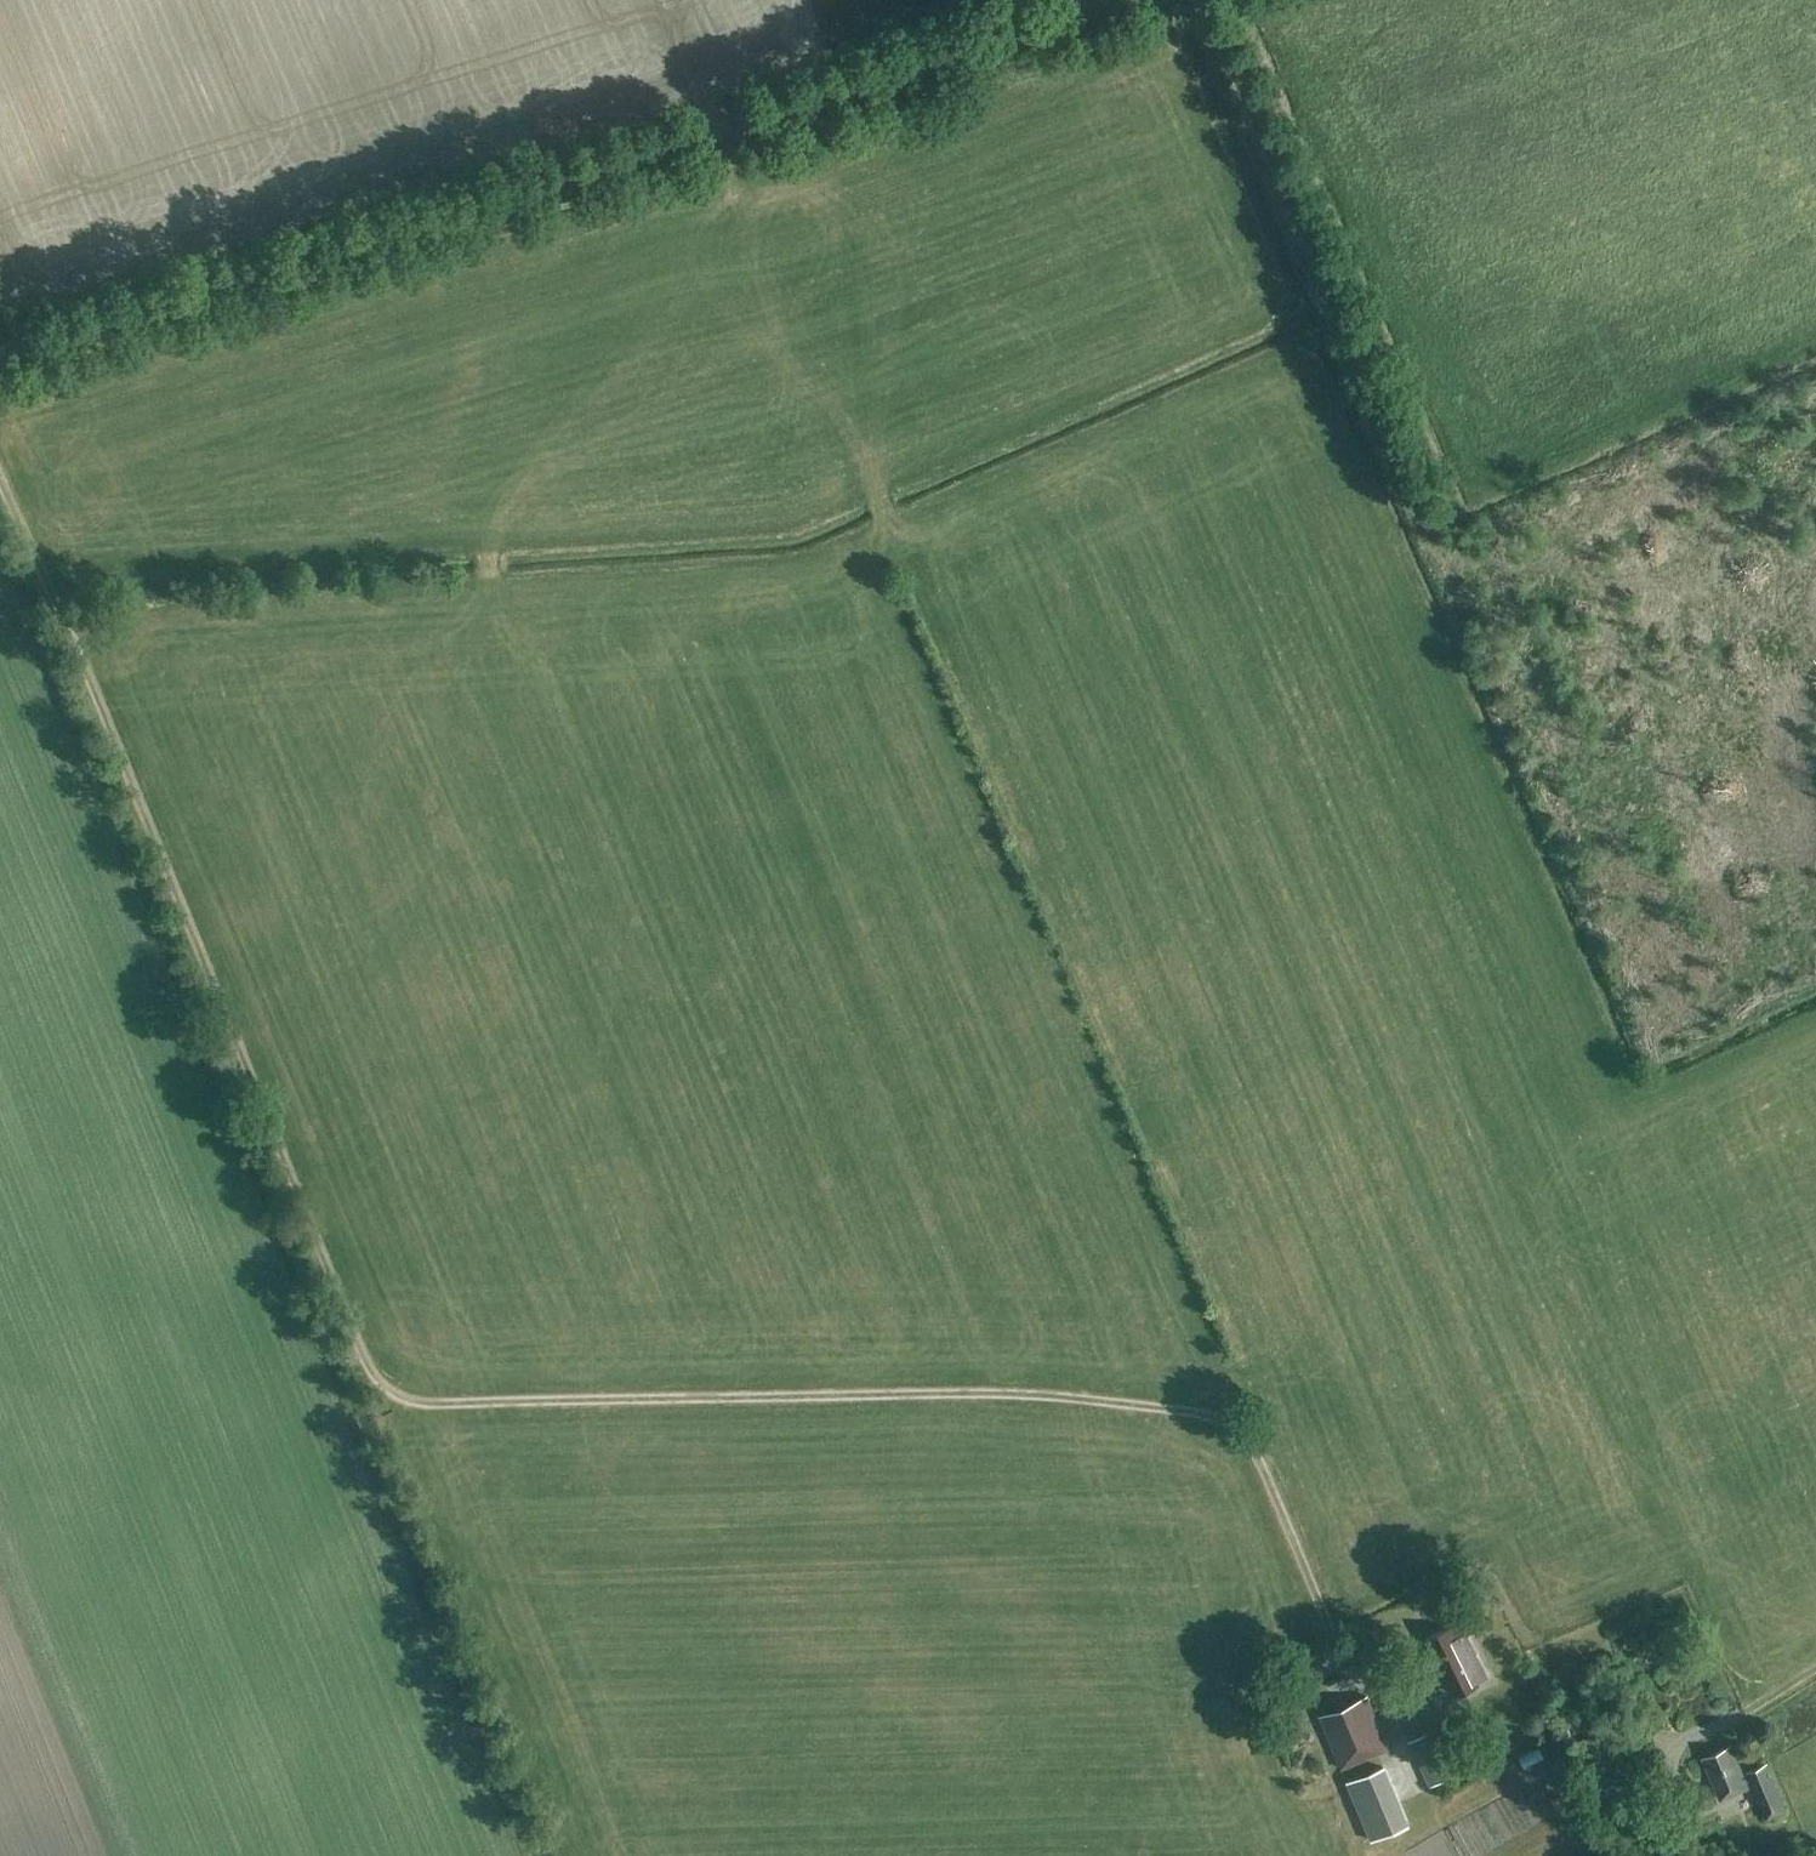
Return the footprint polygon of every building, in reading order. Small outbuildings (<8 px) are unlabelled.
[(1476,1679),(1487,1673),(1467,1632),(1455,1637),(1450,1626),(1427,1637),(1455,1693),(1478,1682),(1476,1679)] [(1340,1769),(1389,1749),(1367,1695),(1318,1716),(1340,1769)] [(1433,1729),(1408,1741),(1429,1786),(1454,1774),(1433,1729)] [(1719,1799),(1747,1787),(1729,1745),(1701,1757),(1719,1799)] [(1411,1756),(1374,1769),(1394,1823),(1430,1809),(1411,1756)] [(1765,1818),(1785,1810),(1765,1762),(1745,1771),(1765,1818)]
